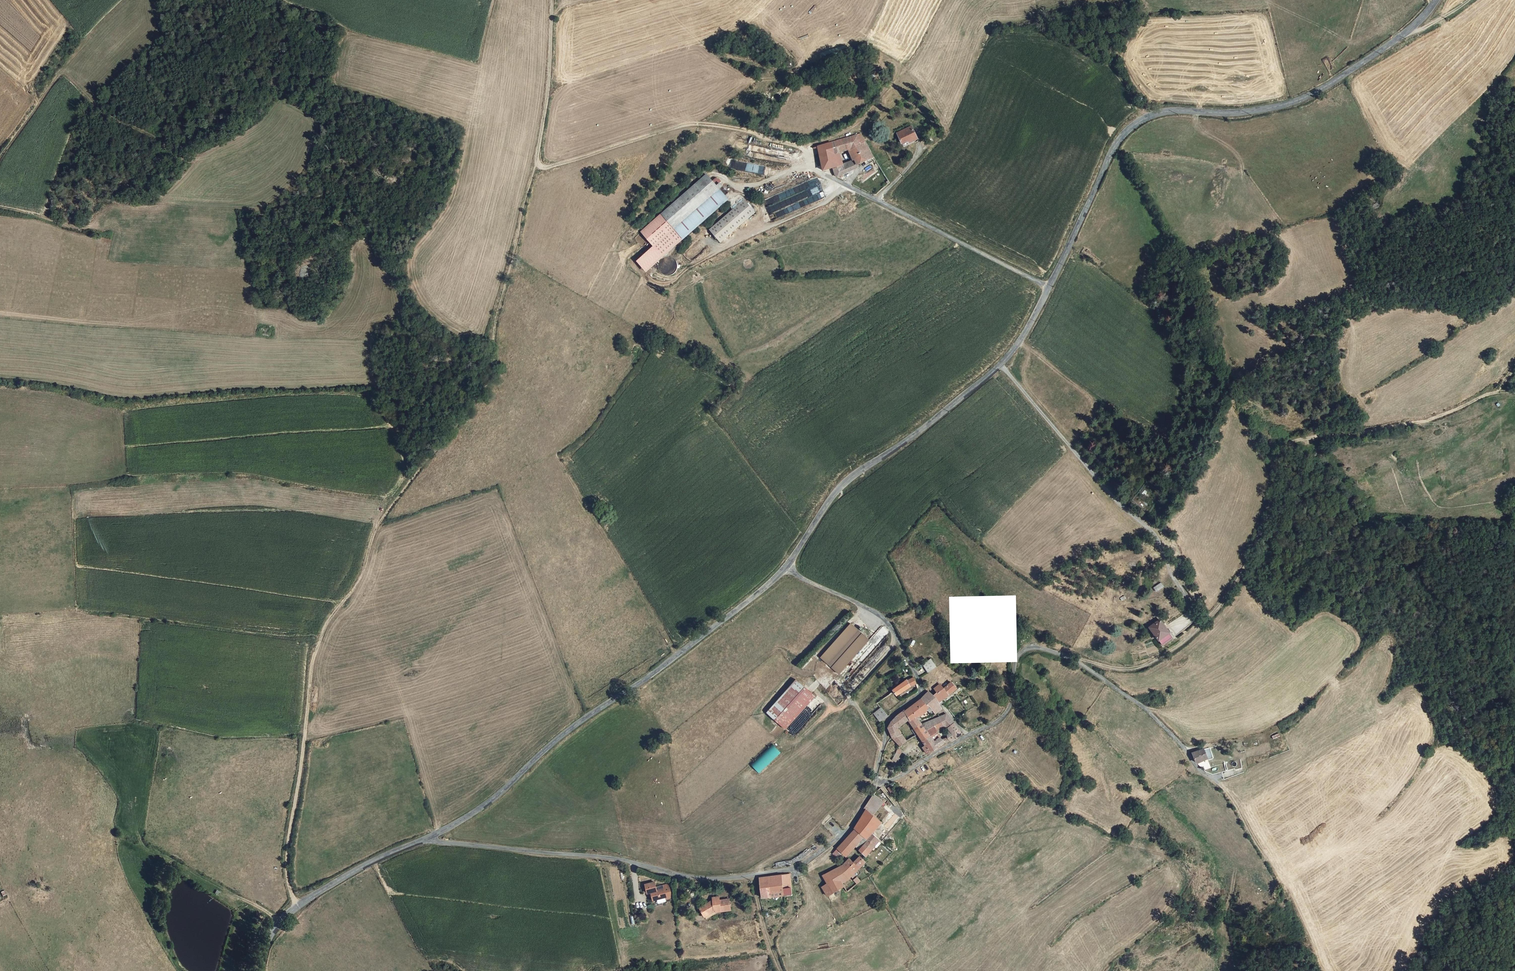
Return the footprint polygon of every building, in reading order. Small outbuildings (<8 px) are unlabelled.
[(910,140),(912,143),(919,140),(913,126),(896,133),(901,143),(910,140)] [(838,165),(836,156),(841,154),(850,151),(854,160),(858,165),(875,158),(862,134),(817,145),(820,155),(822,165),(823,171),(832,167),(838,165)] [(854,160),(849,161),(852,166),(854,171),(860,169),(858,165),(854,160)] [(835,172),(852,166),(849,161),(844,163),(843,163),(838,165),(832,167),(835,172)] [(854,171),(852,166),(835,172),(838,177),(854,171)] [(707,175),(661,215),(682,239),(728,200),(724,195),(718,188),(707,175)] [(770,219),(816,203),(813,194),(820,192),(815,180),(762,199),(765,206),(775,203),(778,211),(768,214),(770,219)] [(718,188),(724,195),(728,192),(721,185),(718,188)] [(744,200),(710,230),(720,241),(754,212),(744,200)] [(682,239),(661,215),(640,232),(653,246),(662,257),(682,239)] [(701,238),(685,251),(692,259),(708,246),(701,238)] [(645,271),(662,257),(653,246),(636,260),(645,271)] [(1161,583),(1154,588),(1156,592),(1164,587),(1161,583)] [(848,612),(840,622),(844,625),(852,615),(848,612)] [(1149,628),(1162,646),(1174,638),(1160,620),(1149,628)] [(826,647),(843,666),(864,642),(846,626),(844,627),(826,647)] [(882,627),(862,648),(869,655),(889,633),(882,627)] [(816,659),(835,675),(843,666),(826,647),(816,659)] [(927,673),(936,668),(932,660),(922,665),(927,673)] [(906,682),(905,682),(897,688),(895,686),(891,689),(892,692),(895,696),(914,682),(912,678),(906,682)] [(782,731),(811,698),(792,682),(763,715),(782,731)] [(942,690),(939,686),(933,689),(936,694),(939,699),(944,694),(946,696),(945,696),(946,697),(952,692),(955,690),(950,683),(942,690)] [(933,715),(940,710),(935,701),(932,696),(927,692),(919,699),(928,708),(933,715)] [(921,713),(928,708),(919,699),(915,704),(916,706),(921,713)] [(910,720),(915,717),(920,714),(921,713),(916,706),(914,707),(912,705),(906,708),(904,710),(909,719),(910,720)] [(885,716),(878,707),(871,713),(878,721),(885,716)] [(928,708),(921,713),(920,714),(923,718),(924,718),(928,717),(933,715),(928,708)] [(897,730),(897,728),(909,719),(904,710),(898,714),(893,718),(889,723),(887,728),(890,733),(897,730)] [(915,727),(918,734),(921,740),(927,736),(934,732),(935,733),(944,727),(945,729),(952,724),(944,715),(932,720),(920,725),(915,727)] [(910,720),(909,721),(915,727),(920,725),(915,717),(910,720)] [(945,729),(948,732),(954,740),(961,735),(952,724),(945,729)] [(951,742),(954,740),(948,732),(945,734),(946,740),(951,742)] [(907,742),(906,741),(902,733),(893,737),(899,747),(907,742)] [(943,742),(937,739),(931,742),(927,736),(921,740),(925,749),(920,751),(924,756),(942,745),(943,742)] [(1257,740),(1247,741),(1250,751),(1259,748),(1257,740)] [(896,762),(903,750),(898,748),(892,760),(896,762)] [(1190,755),(1195,765),(1206,760),(1208,764),(1212,762),(1207,750),(1191,753),(1190,755)] [(864,810),(873,815),(882,802),(872,795),(863,809),(864,810)] [(878,825),(881,821),(873,815),(864,810),(852,828),(854,829),(853,830),(835,849),(841,854),(843,857),(853,846),(864,856),(878,840),(871,833),(874,829),(877,832),(881,828),(878,825)] [(831,854),(836,860),(841,854),(835,849),(831,854)] [(858,883),(852,874),(863,863),(857,857),(850,863),(846,860),(832,870),(821,876),(826,885),(820,888),(825,897),(840,888),(844,893),(858,883)] [(757,879),(760,899),(790,895),(788,875),(757,879)] [(642,887),(644,896),(647,894),(650,903),(663,899),(664,901),(669,899),(665,886),(660,888),(661,891),(654,894),(653,890),(651,885),(642,887)] [(706,904),(698,909),(706,921),(715,914),(715,912),(729,910),(727,899),(717,901),(716,897),(710,899),(711,903),(707,905),(706,904)]
